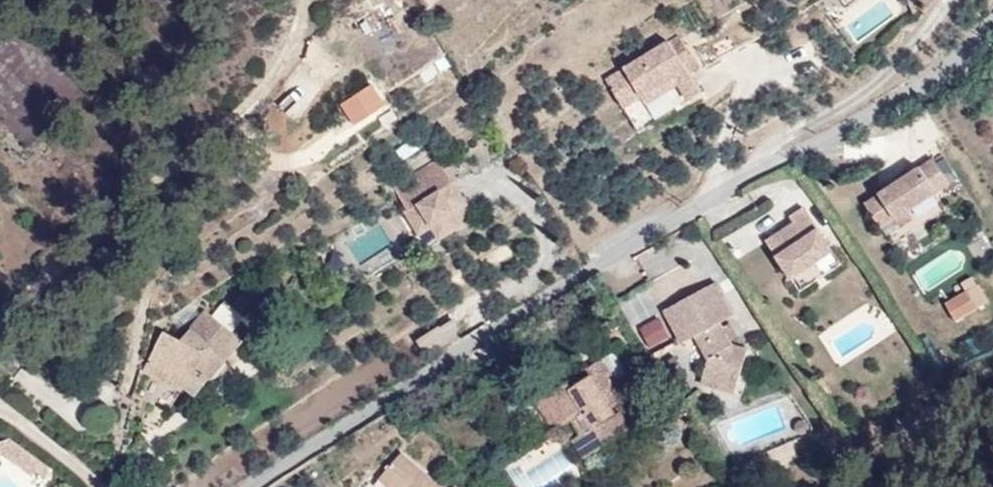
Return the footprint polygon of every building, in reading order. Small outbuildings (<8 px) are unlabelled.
[(697,87),(663,33),(605,69),(639,124),(697,87)] [(274,105),(301,120),(335,57),(308,42),(274,105)] [(354,103),(379,88),(369,72),(343,88),(354,103)] [(412,170),(431,159),(422,143),(403,155),(412,170)] [(878,227),(933,191),(934,192),(947,184),(930,159),(861,203),(878,227)] [(473,212),(448,172),(392,207),(420,252),(445,235),(447,230),(473,212)] [(890,244),(945,208),(933,191),(878,227),(890,244)] [(834,257),(800,206),(783,215),(780,221),(782,226),(761,239),(789,286),(834,257)] [(923,290),(966,266),(956,246),(912,270),(923,290)] [(735,319),(715,282),(658,312),(679,351),(693,343),(705,371),(741,383),(752,355),(742,337),(735,341),(726,325),(735,319)] [(177,361),(194,330),(187,326),(202,298),(189,289),(168,322),(151,315),(132,361),(185,387),(194,371),(177,361)] [(946,304),(955,320),(975,308),(966,292),(946,304)] [(213,341),(231,317),(202,298),(187,326),(194,330),(213,341)] [(194,371),(213,341),(194,330),(177,361),(194,371)] [(666,385),(682,374),(672,357),(654,367),(666,385)] [(735,399),(741,383),(705,371),(699,386),(735,399)] [(634,416),(606,372),(585,383),(592,394),(576,404),(570,396),(545,411),(566,447),(579,440),(597,469),(634,447),(621,426),(634,416)] [(566,447),(545,411),(531,419),(554,454),(566,447)] [(2,426),(0,429),(0,446),(32,469),(42,456),(2,426)] [(597,469),(579,440),(566,447),(584,476),(597,469)] [(400,457),(378,483),(382,486),(436,486),(400,457)]
